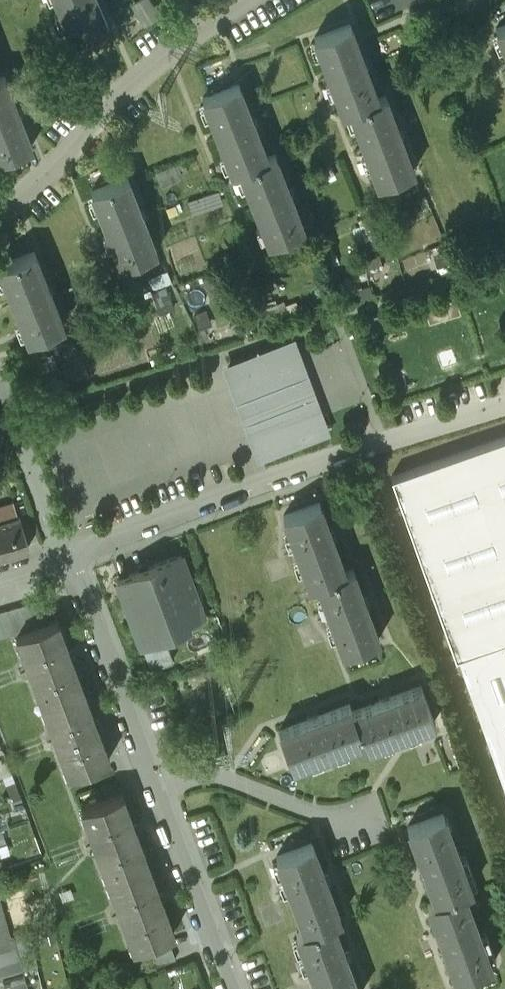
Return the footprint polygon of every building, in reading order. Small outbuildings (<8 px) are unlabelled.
[(73,36),(107,22),(98,0),(59,0),(73,36)] [(144,27),(160,18),(150,0),(139,0),(131,5),(144,27)] [(350,24),(315,38),(343,112),(352,109),(380,98),(350,24)] [(497,29),(504,48),(504,25),(497,29)] [(32,142),(6,74),(0,76),(0,154),(32,142)] [(270,158),(240,84),(205,97),(234,172),(243,168),(270,158)] [(380,98),(352,109),(380,182),(415,169),(386,96),(380,98)] [(270,158),(243,168),(272,242),(306,228),(277,155),(270,158)] [(174,163),(156,171),(162,186),(180,178),(174,163)] [(128,175),(94,189),(123,263),(157,250),(128,175)] [(188,201),(193,214),(214,206),(209,193),(188,201)] [(34,250),(1,263),(30,336),(63,323),(34,250)] [(291,341),(227,366),(261,452),(324,427),(291,341)] [(48,361),(44,351),(36,354),(41,364),(48,361)] [(393,477),(504,788),(504,435),(393,477)] [(345,570),(320,501),(283,515),(310,586),(317,583),(343,652),(379,638),(353,567),(345,570)] [(0,522),(0,542),(4,555),(29,547),(20,516),(0,522)] [(181,554),(118,578),(152,669),(174,661),(163,633),(205,618),(181,554)] [(0,612),(0,637),(48,622),(42,600),(0,612)] [(48,622),(17,634),(43,704),(83,689),(57,619),(48,622)] [(422,685),(352,711),(350,703),(279,730),(292,766),(362,740),(364,748),(435,721),(422,685)] [(83,689),(43,704),(69,774),(109,759),(83,689)] [(0,763),(0,774),(4,786),(6,785),(16,811),(25,807),(7,761),(0,763)] [(122,792),(81,807),(107,877),(148,862),(122,792)] [(472,889),(444,813),(407,826),(435,900),(427,903),(456,979),(492,965),(464,891),(472,889)] [(312,842),(276,856),(304,930),(296,933),(317,988),(358,988),(333,921),(341,918),(312,842)] [(148,862),(107,877),(133,947),(145,943),(166,935),(174,932),(148,862)] [(0,927),(0,939),(10,936),(7,925),(0,927)] [(166,935),(145,943),(153,965),(175,957),(166,935)] [(0,939),(0,951),(16,947),(13,936),(10,936),(0,939)] [(0,951),(0,963),(19,958),(16,947),(0,951)] [(0,963),(0,975),(22,969),(19,958),(0,963)] [(0,975),(0,977),(3,986),(25,980),(22,969),(0,975)] [(3,986),(3,988),(27,988),(25,980),(3,986)]
